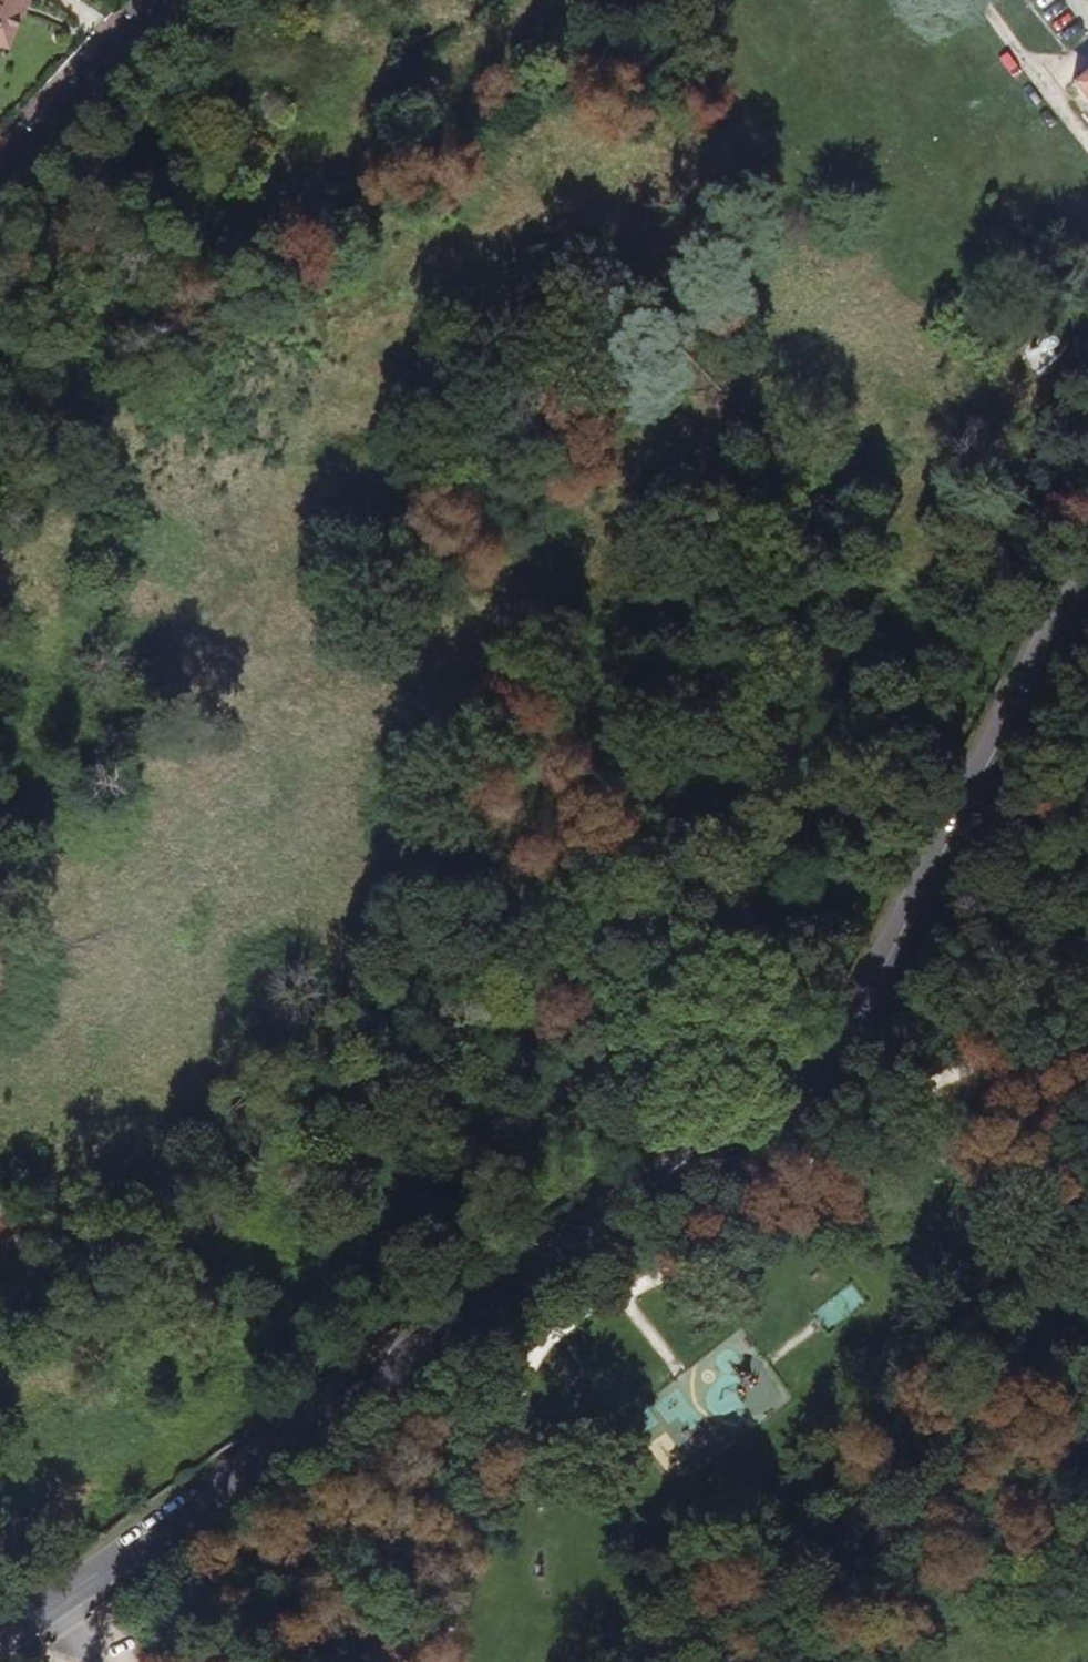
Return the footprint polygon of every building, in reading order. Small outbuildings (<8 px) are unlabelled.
[(19,0),(0,0),(0,44),(6,46),(19,12),(15,11),(19,0)] [(1071,85),(1087,106),(1087,71),(1071,85)]
